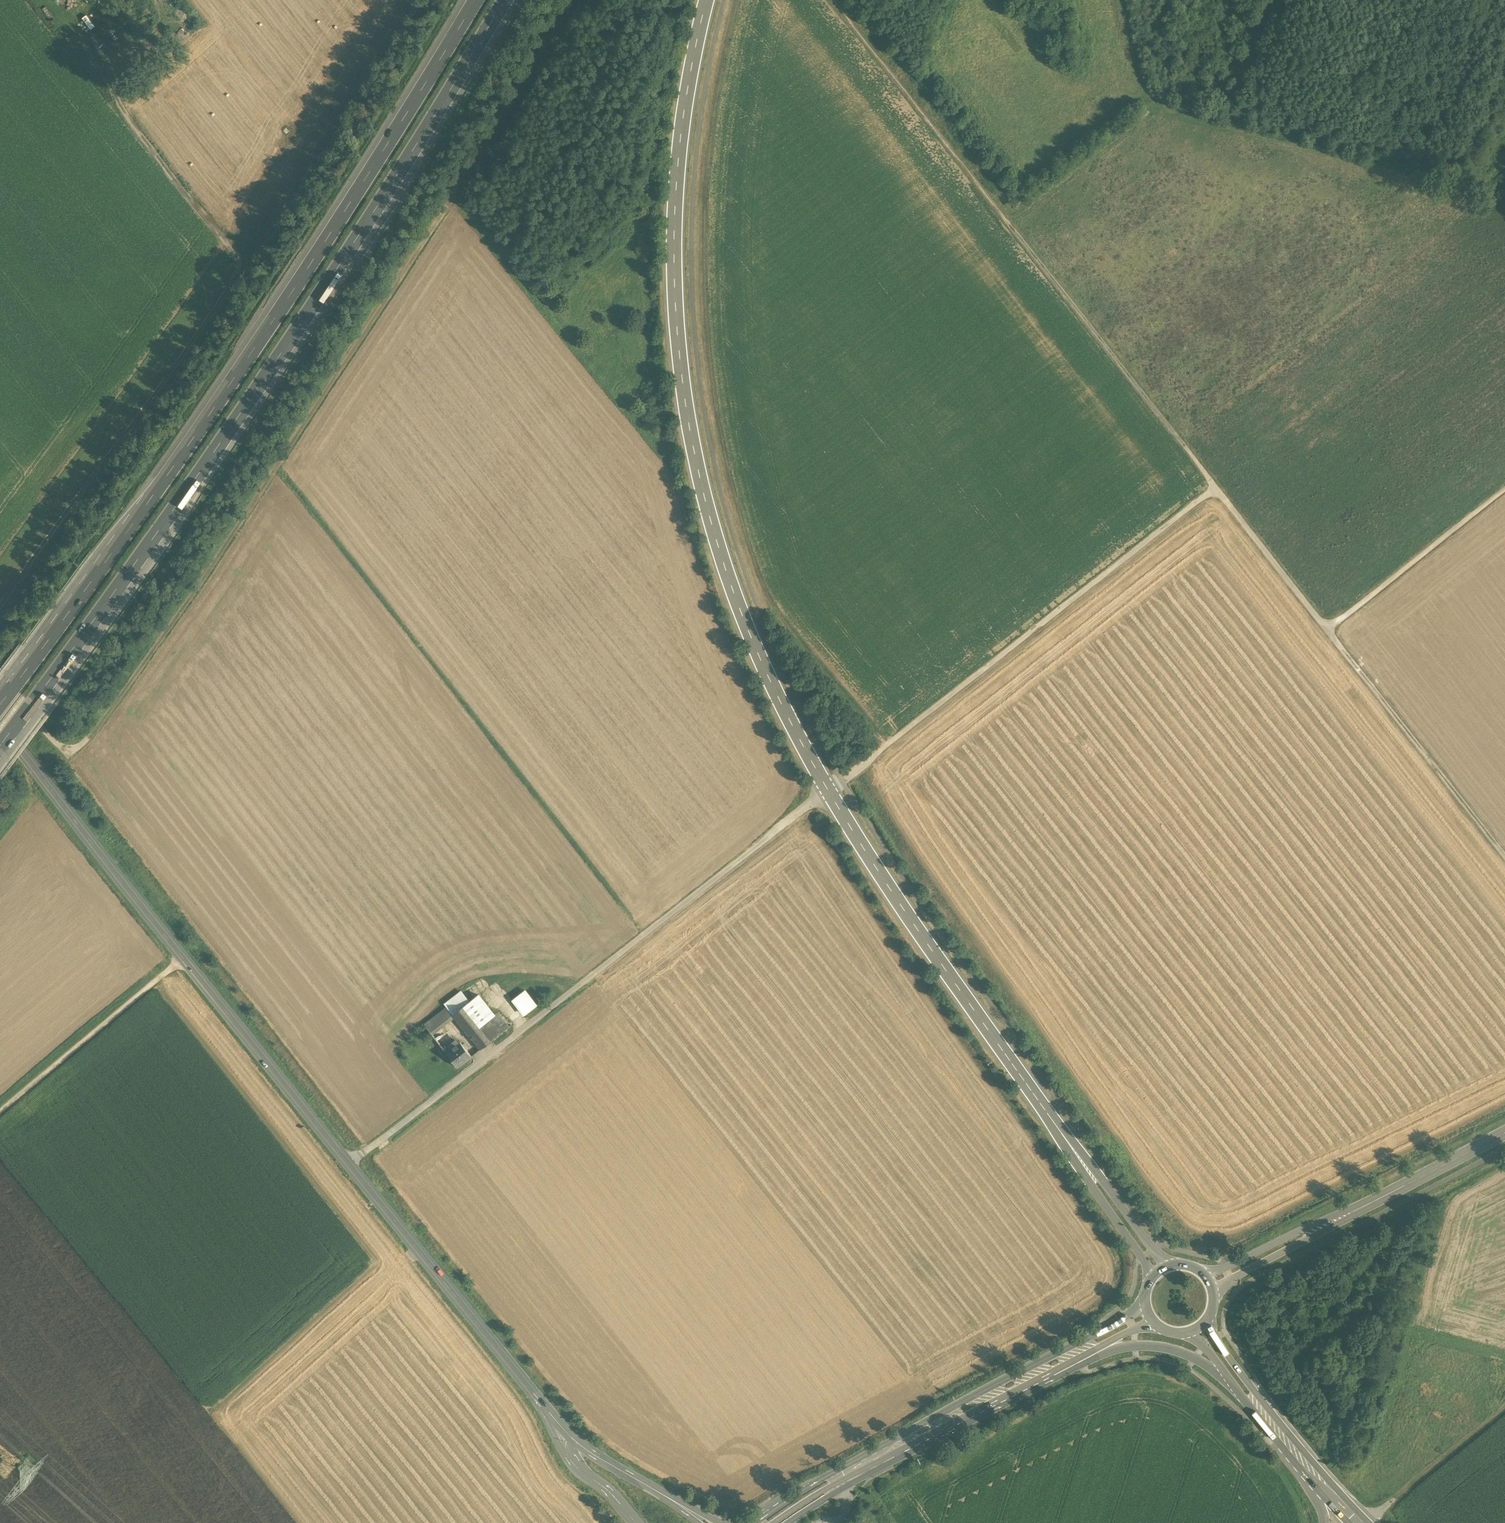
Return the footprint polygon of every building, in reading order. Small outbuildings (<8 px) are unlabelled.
[(510,999),(522,1016),(537,1005),(525,988),(510,999)] [(455,1017),(478,1049),(511,1025),(499,1008),(493,1012),(479,992),(468,1000),(461,989),(443,1002),(446,1006),(423,1023),(431,1034),(455,1017)] [(440,1050),(457,1068),(471,1054),(455,1037),(440,1050)]
